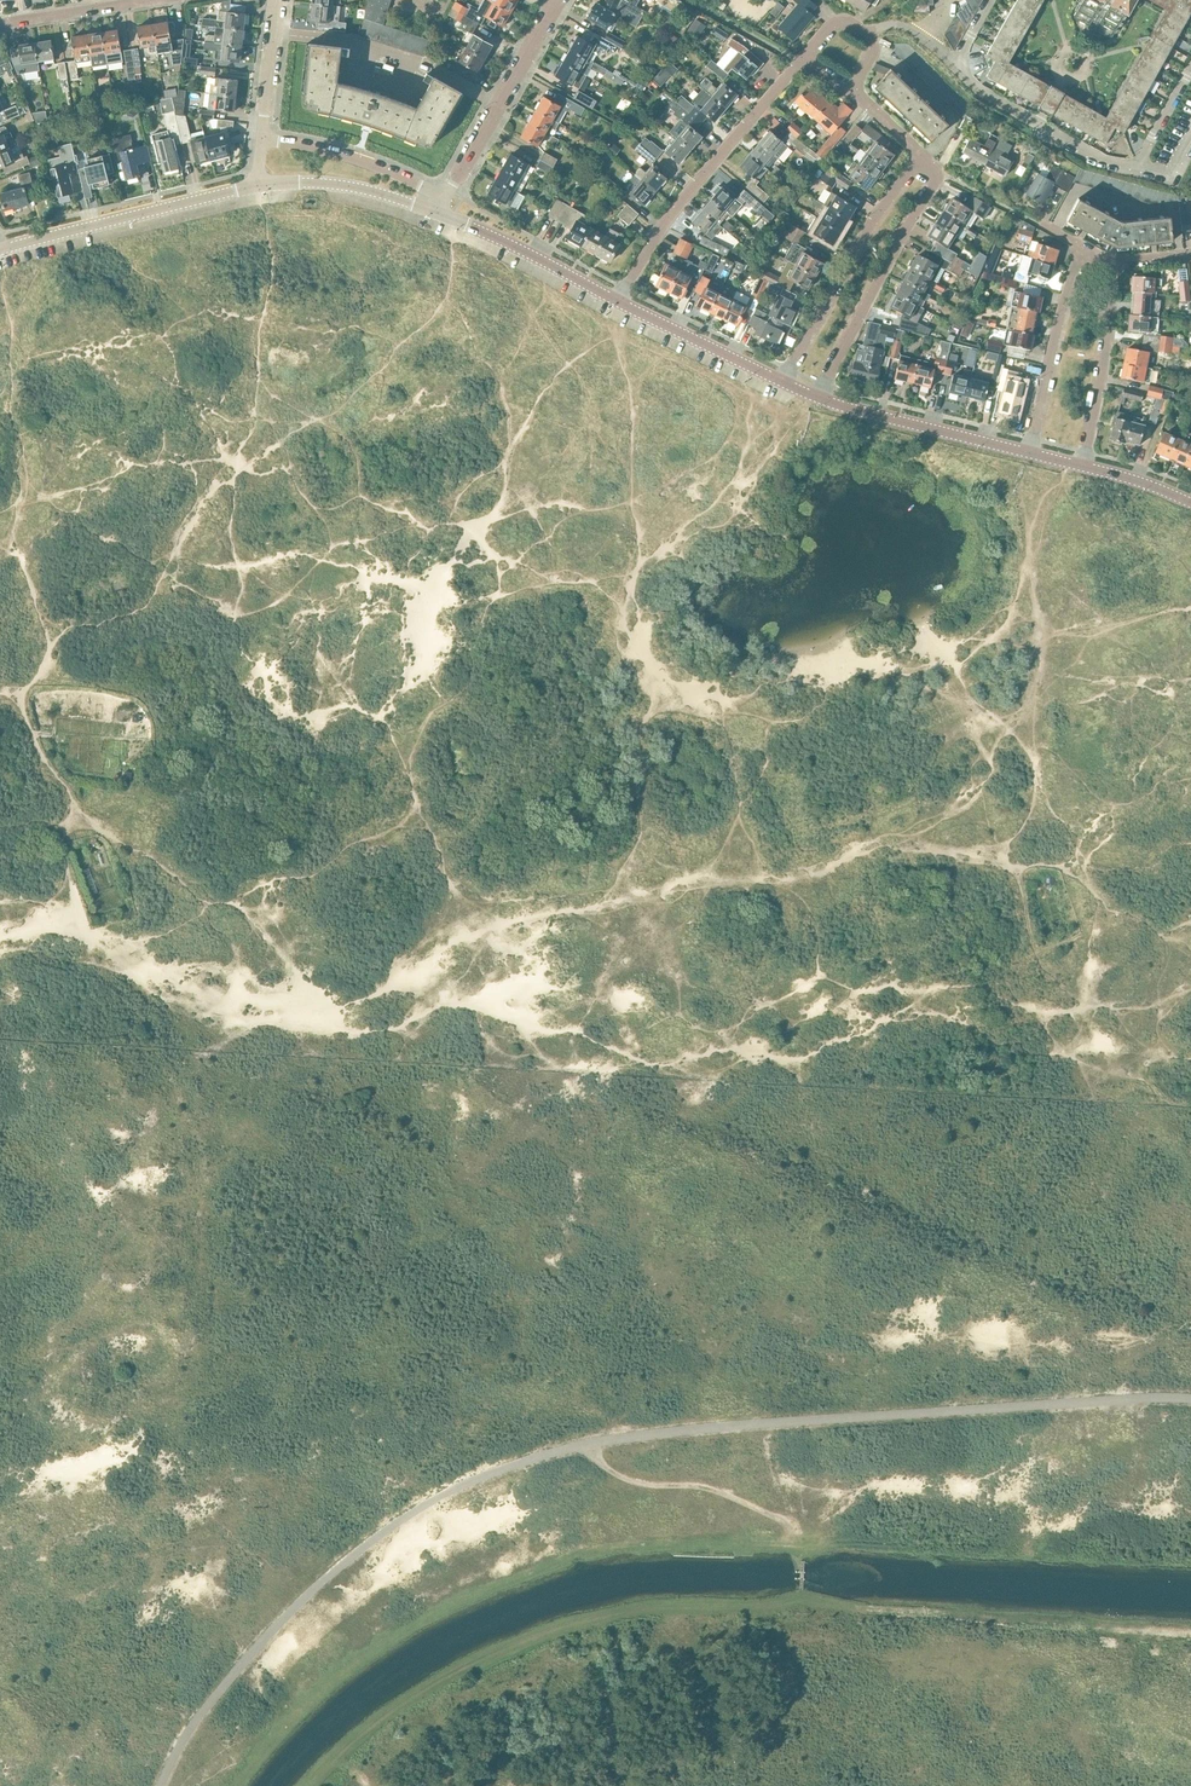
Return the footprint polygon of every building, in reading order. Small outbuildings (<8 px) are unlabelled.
[(364,19),(372,21),(379,23),(383,25),(391,0),(366,0),(364,19)] [(479,23),(481,24),(486,16),(503,25),(511,11),(490,0),(484,0),(477,11),(471,7),(470,9),(457,2),(453,8),(479,23)] [(511,11),(517,0),(490,0),(511,11)] [(633,11),(632,13),(609,0),(606,0),(602,7),(595,4),(588,18),(606,28),(610,20),(613,22),(616,16),(627,21),(636,26),(642,16),(633,11)] [(633,11),(636,5),(627,0),(609,0),(632,13),(633,11)] [(799,4),(779,28),(793,39),(814,15),(811,13),(817,6),(810,0),(795,0),(799,4)] [(864,10),(869,2),(875,6),(878,0),(847,0),(864,10)] [(968,1),(975,14),(980,7),(976,0),(967,0),(968,1)] [(987,55),(996,60),(987,76),(1042,107),(1106,143),(1115,127),(1124,132),(1190,15),(1187,14),(1190,6),(1190,0),(1161,0),(1173,7),(1146,56),(1109,122),(1049,89),(1004,64),(1039,0),(1018,0),(987,55)] [(1074,15),(1075,18),(1089,26),(1092,20),(1099,24),(1096,29),(1110,37),(1112,36),(1134,0),(1083,0),(1074,15)] [(226,27),(244,30),(246,13),(230,11),(231,1),(224,1),(223,11),(219,10),(218,18),(203,16),(202,25),(226,27)] [(723,9),(726,4),(721,1),(718,6),(723,9)] [(975,14),(968,1),(962,5),(964,9),(971,21),(975,14)] [(330,22),(331,5),(313,3),(311,20),(323,21),(322,29),(339,30),(340,23),(330,22)] [(930,12),(930,5),(915,5),(911,13),(930,12)] [(479,23),(453,8),(449,14),(462,22),(460,26),(473,34),(479,23)] [(694,8),(689,16),(693,19),(699,11),(694,8)] [(958,12),(960,16),(967,29),(971,21),(964,9),(958,12)] [(967,29),(960,16),(954,20),(956,23),(963,36),(967,29)] [(697,40),(706,25),(696,18),(686,33),(697,40)] [(359,35),(367,37),(372,21),(364,19),(359,35)] [(182,64),(182,63),(182,55),(183,49),(184,45),(184,39),(172,41),(170,31),(176,30),(174,21),(153,24),(156,45),(157,50),(157,53),(171,51),(173,65),(182,64)] [(374,39),(379,23),(372,21),(367,37),(374,39)] [(381,41),(386,26),(383,25),(379,23),(374,39),(381,41)] [(963,36),(956,23),(949,27),(952,31),(959,43),(963,36)] [(157,50),(156,45),(153,24),(138,27),(141,48),(142,48),(141,46),(148,45),(149,47),(149,51),(157,50)] [(381,41),(388,44),(393,28),(386,26),(381,41)] [(716,26),(712,32),(724,39),(728,34),(716,26)] [(242,45),(244,30),(226,27),(224,43),(242,45)] [(396,46),(400,30),(393,28),(388,44),(396,46)] [(124,61),(118,30),(103,32),(108,64),(124,61)] [(403,48),(408,32),(400,30),(396,46),(403,48)] [(571,48),(570,49),(586,59),(587,58),(591,51),(597,55),(601,49),(608,53),(609,50),(613,52),(617,45),(604,38),(593,31),(587,41),(578,36),(575,41),(572,41),(569,45),(571,48)] [(604,38),(617,45),(621,47),(625,41),(608,31),(604,38)] [(955,51),(959,43),(952,31),(945,34),(955,51)] [(103,32),(87,35),(92,66),(108,64),(103,32)] [(403,48),(410,50),(415,34),(408,32),(403,48)] [(410,50),(417,52),(422,37),(415,34),(410,50)] [(492,45),(473,34),(470,39),(472,41),(468,48),(485,58),(492,45)] [(673,34),(668,41),(674,46),(679,38),(673,34)] [(76,62),(91,60),(87,35),(72,37),(75,59),(68,60),(71,78),(79,77),(76,62)] [(425,55),(429,48),(433,40),(422,37),(417,52),(425,55)] [(182,55),(182,63),(198,65),(199,57),(191,56),(193,39),(186,38),(184,38),(184,39),(184,45),(183,49),(182,55)] [(764,63),(742,44),(731,38),(727,44),(736,50),(742,55),(732,68),(739,74),(745,79),(752,70),(755,73),(764,63)] [(36,43),(39,61),(54,59),(52,41),(36,43)] [(224,43),(215,42),(205,41),(204,49),(223,51),(222,59),(240,61),(242,45),(224,43)] [(20,46),(23,64),(39,61),(36,43),(20,46)] [(331,116),(344,119),(352,121),(364,125),(372,128),(383,131),(394,135),(405,140),(415,145),(417,141),(428,145),(429,143),(432,145),(438,133),(442,135),(465,94),(435,77),(434,78),(427,74),(424,79),(431,83),(417,108),(396,100),(373,92),(354,86),(337,82),(341,54),(349,54),(350,48),(342,47),(307,43),(302,91),(306,91),(305,102),(308,103),(307,107),(319,109),(318,113),(331,116)] [(896,52),(903,51),(917,51),(908,43),(896,44),(896,52)] [(485,58),(468,48),(465,47),(462,52),(464,54),(460,61),(477,71),(485,58)] [(429,48),(425,55),(439,63),(443,56),(429,48)] [(138,49),(131,50),(134,67),(141,66),(138,49)] [(624,79),(587,58),(586,59),(570,49),(563,62),(586,75),(591,67),(621,85),(624,79)] [(134,67),(131,50),(125,51),(129,79),(136,78),(134,67)] [(9,53),(8,53),(0,56),(0,66),(11,61),(9,53)] [(722,80),(727,74),(711,60),(706,66),(722,80)] [(13,68),(11,61),(0,66),(0,73),(7,70),(10,76),(14,74),(11,69),(13,68)] [(68,77),(66,61),(58,62),(60,78),(68,77)] [(669,61),(653,80),(661,86),(671,74),(672,76),(679,69),(669,61)] [(579,88),(586,75),(563,62),(556,75),(572,84),(579,88)] [(657,69),(649,64),(645,70),(653,75),(657,69)] [(201,74),(216,76),(217,68),(202,66),(201,74)] [(891,68),(874,85),(931,140),(948,122),(891,68)] [(703,88),(725,107),(736,94),(723,83),(718,89),(712,83),(713,82),(706,77),(700,85),(703,88)] [(210,93),(236,95),(238,80),(216,78),(216,85),(211,84),(210,93)] [(640,79),(636,86),(644,90),(648,83),(640,79)] [(953,86),(940,86),(940,94),(948,94),(961,94),(953,86)] [(814,118),(828,101),(811,87),(804,95),(802,93),(795,102),(814,118)] [(177,88),(165,90),(166,98),(178,96),(177,88)] [(714,121),(725,107),(703,88),(692,101),(701,109),(700,110),(714,121)] [(592,108),(596,100),(578,90),(573,97),(592,108)] [(553,119),(559,123),(567,110),(568,111),(570,108),(581,115),(585,107),(558,92),(553,102),(544,97),(536,109),(553,119)] [(210,93),(209,99),(208,108),(235,111),(236,95),(210,93)] [(699,120),(693,115),(676,101),(671,107),(688,121),(686,124),(687,125),(683,131),(675,124),(669,131),(677,138),(676,139),(689,150),(701,136),(692,128),(699,120)] [(832,104),(828,101),(814,118),(823,126),(822,127),(830,134),(832,135),(825,143),(816,153),(823,158),(845,131),(839,127),(838,125),(851,110),(843,103),(839,107),(833,103),(832,104)] [(971,103),(968,101),(955,101),(955,108),(964,116),(971,103)] [(13,117),(30,110),(28,103),(18,107),(17,104),(4,110),(1,104),(0,104),(0,122),(13,117)] [(545,132),(549,126),(555,130),(559,123),(553,119),(536,109),(529,123),(545,132)] [(183,143),(175,110),(164,113),(168,127),(168,130),(153,134),(155,143),(160,163),(163,162),(164,170),(181,166),(176,145),(183,143)] [(183,143),(193,140),(186,115),(176,114),(175,110),(183,143)] [(45,111),(32,113),(36,122),(39,122),(46,120),(46,116),(45,111)] [(974,127),(980,117),(968,111),(962,120),(963,120),(971,126),(974,127)] [(961,144),(971,126),(963,120),(951,139),(961,144)] [(792,122),(787,128),(798,137),(803,131),(792,122)] [(538,146),(545,132),(529,123),(521,136),(538,146)] [(866,123),(862,129),(861,130),(876,141),(867,152),(885,166),(886,165),(889,166),(893,161),(891,158),(895,153),(884,145),(888,139),(866,123)] [(852,141),(862,129),(857,124),(846,136),(852,141)] [(10,148),(4,135),(9,132),(6,125),(0,128),(0,152),(10,148)] [(759,142),(777,157),(778,158),(790,143),(816,165),(822,158),(809,147),(809,148),(792,134),(783,144),(768,131),(759,142)] [(206,137),(210,158),(223,155),(223,156),(230,154),(227,145),(231,144),(229,136),(225,137),(224,133),(206,137)] [(197,139),(193,140),(198,162),(211,158),(210,158),(206,137),(205,134),(197,136),(197,139)] [(984,163),(994,146),(972,134),(962,151),(984,163)] [(147,144),(132,148),(129,135),(112,139),(117,160),(122,159),(127,179),(140,176),(137,164),(151,160),(147,144)] [(552,135),(549,141),(556,145),(559,139),(552,135)] [(645,148),(657,158),(664,149),(663,148),(662,149),(651,140),(650,141),(646,137),(641,143),(640,144),(645,148)] [(652,164),(657,158),(645,148),(640,144),(641,143),(636,139),(631,146),(635,149),(652,164)] [(678,163),(689,150),(676,139),(665,152),(678,163)] [(852,141),(849,146),(857,152),(860,147),(852,141)] [(612,142),(606,149),(615,156),(621,149),(612,142)] [(750,153),(767,169),(777,157),(759,142),(750,153)] [(1015,158),(994,146),(984,163),(1006,175),(1015,158)] [(10,148),(0,152),(0,167),(6,165),(9,172),(23,166),(25,170),(32,167),(27,155),(24,156),(22,150),(13,154),(10,148)] [(540,159),(553,166),(557,159),(544,151),(540,159)] [(593,152),(590,157),(596,161),(600,156),(593,152)] [(858,164),(876,178),(877,177),(880,178),(884,173),(882,170),(885,166),(867,152),(858,164)] [(1028,152),(1023,160),(1030,164),(1034,156),(1028,152)] [(759,180),(767,169),(750,153),(740,165),(753,177),(746,186),(764,202),(770,195),(756,184),(759,180)] [(504,167),(520,177),(524,169),(528,171),(532,166),(531,165),(511,154),(504,167)] [(70,172),(79,170),(76,155),(66,157),(68,165),(52,169),(59,197),(75,193),(70,172)] [(549,173),(553,166),(540,159),(537,166),(549,173)] [(868,189),(876,178),(858,164),(854,161),(845,172),(868,189)] [(105,163),(79,170),(83,186),(94,183),(95,188),(111,184),(105,163)] [(1074,180),(1076,177),(1053,164),(1046,177),(1038,172),(1026,194),(1043,203),(1048,195),(1051,196),(1054,191),(1051,189),(1054,184),(1067,192),(1074,180)] [(828,165),(824,171),(836,180),(847,188),(852,182),(840,174),(828,165)] [(777,166),(772,172),(777,176),(782,170),(777,166)] [(497,180),(518,192),(520,193),(527,180),(520,177),(504,167),(497,180)] [(634,174),(654,192),(666,178),(653,167),(647,173),(640,167),(634,174)] [(823,171),(818,168),(814,175),(818,178),(823,171)] [(1081,168),(1076,177),(1074,180),(1074,181),(1075,179),(1080,183),(1084,180),(1093,172),(1086,170),(1081,168)] [(836,180),(824,171),(820,177),(832,186),(836,180)] [(28,192),(35,190),(31,172),(20,175),(23,188),(1,193),(5,210),(30,203),(28,192)] [(1088,185),(1091,182),(1101,174),(1093,172),(1084,180),(1088,185)] [(643,205),(654,192),(634,174),(624,187),(631,193),(630,194),(643,205)] [(1096,187),(1099,184),(1108,176),(1101,174),(1091,182),(1096,187)] [(1104,189),(1107,186),(1117,178),(1114,177),(1108,176),(1099,184),(1104,189)] [(622,199),(627,193),(610,178),(605,184),(622,199)] [(1117,178),(1107,186),(1112,191),(1115,189),(1125,180),(1117,178)] [(511,205),(518,192),(497,180),(494,186),(492,185),(488,192),(511,205)] [(1123,191),(1133,182),(1125,180),(1115,189),(1120,194),(1123,191)] [(1130,193),(1139,184),(1133,182),(1123,191),(1127,196),(1130,193)] [(1137,195),(1147,187),(1139,184),(1130,193),(1134,198),(1137,195)] [(712,198),(727,211),(732,215),(745,200),(756,210),(761,204),(744,189),(736,198),(721,187),(712,198)] [(1145,197),(1154,189),(1147,187),(1137,195),(1142,200),(1145,197)] [(1183,187),(1178,195),(1179,200),(1190,199),(1190,190),(1183,187)] [(1153,199),(1162,191),(1154,189),(1145,197),(1150,202),(1153,199)] [(832,191),(824,204),(829,207),(848,219),(849,218),(852,219),(855,214),(853,211),(857,206),(832,191)] [(1161,201),(1170,193),(1162,191),(1153,199),(1158,204),(1161,201)] [(799,196),(794,193),(790,200),(794,203),(799,196)] [(1166,207),(1179,205),(1179,200),(1178,195),(1170,193),(1161,201),(1166,207)] [(944,211),(967,227),(975,214),(984,220),(991,208),(973,196),(966,208),(952,200),(944,211)] [(700,208),(702,210),(715,221),(715,220),(719,216),(720,218),(727,211),(712,198),(710,197),(700,208)] [(556,215),(563,202),(557,198),(550,211),(556,215)] [(846,224),(848,219),(829,207),(824,204),(814,198),(812,203),(826,212),(822,219),(841,231),(844,232),(848,226),(846,224)] [(1079,198),(1068,219),(1118,246),(1173,240),(1170,216),(1124,221),(1120,220),(1079,198)] [(1179,205),(1181,222),(1190,222),(1190,199),(1179,200),(1179,205)] [(570,206),(563,202),(556,215),(563,218),(570,206)] [(622,210),(634,220),(638,214),(627,204),(622,210)] [(567,237),(582,245),(591,228),(582,223),(586,215),(576,209),(570,206),(563,218),(568,222),(567,225),(572,228),(567,237)] [(629,226),(634,220),(622,210),(618,216),(629,226)] [(715,221),(702,210),(692,222),(705,232),(705,231),(710,224),(716,229),(718,227),(720,228),(722,226),(715,220),(715,221)] [(783,210),(779,216),(785,219),(789,213),(783,210)] [(769,211),(765,216),(770,221),(775,215),(769,211)] [(969,228),(967,227),(944,211),(936,224),(955,236),(961,240),(969,228)] [(841,231),(822,219),(816,216),(809,229),(833,244),(841,231)] [(727,220),(722,226),(729,232),(734,226),(727,220)] [(1023,221),(1020,230),(1019,230),(1016,237),(1030,242),(1033,234),(1032,234),(1035,227),(1023,221)] [(798,244),(802,238),(788,230),(774,222),(771,228),(785,236),(794,241),(798,244)] [(788,230),(802,238),(806,231),(792,224),(788,230)] [(947,248),(955,236),(936,224),(928,237),(947,248)] [(610,227),(605,236),(596,253),(611,261),(620,244),(615,241),(619,233),(610,227)] [(596,253),(605,236),(591,228),(582,245),(596,253)] [(970,228),(966,233),(974,238),(978,233),(970,228)] [(726,256),(729,248),(703,235),(699,243),(726,256)] [(687,258),(694,244),(681,237),(675,251),(687,258)] [(817,254),(798,244),(794,241),(785,258),(788,260),(816,275),(816,274),(819,275),(822,270),(820,267),(823,262),(815,257),(817,254)] [(1027,256),(1054,264),(1058,251),(1038,245),(1035,252),(1029,250),(1027,256)] [(993,249),(990,259),(998,262),(1002,252),(993,249)] [(707,262),(707,263),(714,266),(720,256),(712,252),(707,262)] [(910,269),(931,279),(937,282),(938,283),(944,270),(947,270),(960,277),(964,268),(942,257),(938,266),(917,255),(910,269)] [(1050,279),(1054,264),(1027,256),(1025,263),(1031,265),(1029,273),(1050,279)] [(679,269),(669,291),(681,297),(691,278),(698,281),(707,263),(707,262),(701,259),(698,265),(694,263),(693,263),(692,261),(688,259),(686,260),(684,259),(679,269)] [(808,288),(816,275),(788,260),(780,277),(777,284),(790,290),(795,280),(808,288)] [(739,261),(735,268),(745,273),(747,270),(743,268),(744,264),(739,261)] [(669,291),(679,269),(666,263),(656,284),(669,291)] [(931,279),(910,269),(904,282),(924,292),(931,279)] [(780,277),(766,270),(763,277),(777,284),(780,277)] [(697,305),(711,311),(720,293),(719,293),(706,286),(711,276),(704,272),(696,290),(703,293),(697,305)] [(1016,280),(1002,277),(994,274),(992,280),(1000,283),(1000,284),(1014,288),(1016,280)] [(1135,293),(1157,294),(1157,287),(1161,288),(1162,279),(1155,278),(1143,278),(1143,275),(1135,274),(1134,277),(1133,277),(1132,292),(1135,292),(1135,293)] [(765,287),(769,281),(761,277),(752,294),(761,298),(765,287)] [(771,316),(791,325),(791,324),(790,324),(796,311),(798,311),(798,310),(791,307),(797,294),(783,287),(769,281),(765,287),(779,294),(776,300),(769,315),(771,316)] [(1181,295),(1190,294),(1188,281),(1180,282),(1181,295)] [(924,292),(904,282),(897,295),(917,305),(921,298),(936,305),(937,304),(940,306),(943,302),(924,292)] [(946,287),(938,283),(937,282),(934,288),(943,292),(946,287)] [(1023,292),(1038,296),(1041,287),(1025,283),(1023,292)] [(723,285),(719,293),(720,293),(711,311),(724,318),(733,299),(726,296),(730,289),(723,285)] [(737,290),(733,299),(724,318),(737,324),(746,306),(751,297),(737,290)] [(1011,306),(1036,312),(1036,311),(1039,312),(1042,297),(1014,291),(1011,306)] [(1133,316),(1159,318),(1160,300),(1156,300),(1157,294),(1135,293),(1133,316)] [(924,309),(917,305),(897,295),(890,308),(910,317),(908,320),(916,324),(924,309)] [(1031,334),(1036,312),(1011,306),(1006,329),(1031,334)] [(791,325),(771,316),(769,315),(756,309),(749,324),(756,327),(760,317),(762,318),(755,333),(777,343),(782,345),(791,325)] [(1157,333),(1159,318),(1133,316),(1133,317),(1130,316),(1129,331),(1150,333),(1157,333)] [(987,325),(987,326),(995,328),(997,321),(989,319),(988,321),(978,318),(977,323),(987,325)] [(960,334),(968,337),(973,322),(966,319),(960,334)] [(879,369),(883,350),(886,341),(893,343),(897,328),(881,324),(878,335),(875,334),(874,336),(866,334),(863,345),(858,344),(854,363),(855,363),(852,376),(877,382),(880,369),(879,369)] [(894,340),(895,340),(890,358),(897,359),(901,342),(905,331),(897,329),(894,340)] [(1034,335),(1031,334),(1006,329),(1003,344),(1031,350),(1034,335)] [(1173,347),(1185,348),(1185,347),(1188,348),(1188,345),(1183,340),(1181,339),(1182,339),(1156,335),(1155,336),(1144,334),(1143,343),(1160,345),(1173,347)] [(925,336),(923,344),(931,346),(932,338),(925,336)] [(988,340),(986,348),(1000,351),(1002,343),(988,340)] [(938,372),(944,374),(948,360),(947,360),(951,343),(941,341),(940,345),(941,350),(940,354),(937,358),(935,364),(919,360),(914,380),(922,382),(921,385),(931,388),(935,371),(938,372)] [(1142,349),(1153,350),(1153,351),(1168,353),(1184,355),(1185,348),(1173,347),(1160,345),(1143,343),(1142,349)] [(1147,368),(1149,353),(1142,351),(1128,348),(1125,363),(1147,368)] [(950,353),(949,359),(957,361),(958,355),(950,353)] [(1006,357),(1006,356),(999,354),(993,378),(1000,379),(1004,363),(1006,357)] [(914,380),(919,360),(902,355),(900,362),(896,379),(905,381),(906,378),(914,380)] [(1006,357),(1004,363),(1013,365),(1014,359),(1006,357)] [(958,363),(948,360),(944,374),(951,375),(953,369),(957,370),(958,363)] [(1150,384),(1153,369),(1147,368),(1125,363),(1122,378),(1150,384)] [(1024,384),(1011,380),(1014,371),(1004,368),(998,391),(1004,392),(999,413),(1016,417),(1024,384)] [(968,393),(973,375),(974,371),(964,369),(962,377),(954,375),(950,392),(960,395),(961,391),(968,393)] [(989,379),(973,375),(968,393),(976,395),(976,398),(985,401),(990,384),(988,383),(989,379)] [(1171,401),(1172,399),(1174,392),(1150,386),(1148,395),(1162,398),(1171,401)] [(1136,400),(1138,393),(1124,389),(1122,396),(1136,400)] [(1165,400),(1160,413),(1167,416),(1172,402),(1165,400)] [(1154,407),(1149,422),(1156,424),(1161,410),(1154,407)] [(1124,444),(1130,423),(1132,415),(1118,412),(1117,416),(1110,440),(1124,444)] [(1138,425),(1130,423),(1124,444),(1135,447),(1135,445),(1140,445),(1146,422),(1145,422),(1146,418),(1143,417),(1142,421),(1139,420),(1138,425)] [(1170,459),(1178,440),(1164,434),(1156,453),(1170,459)] [(1190,448),(1190,446),(1178,440),(1170,459),(1184,465),(1190,448)] [(132,773),(125,772),(124,782),(131,783),(132,773)]
